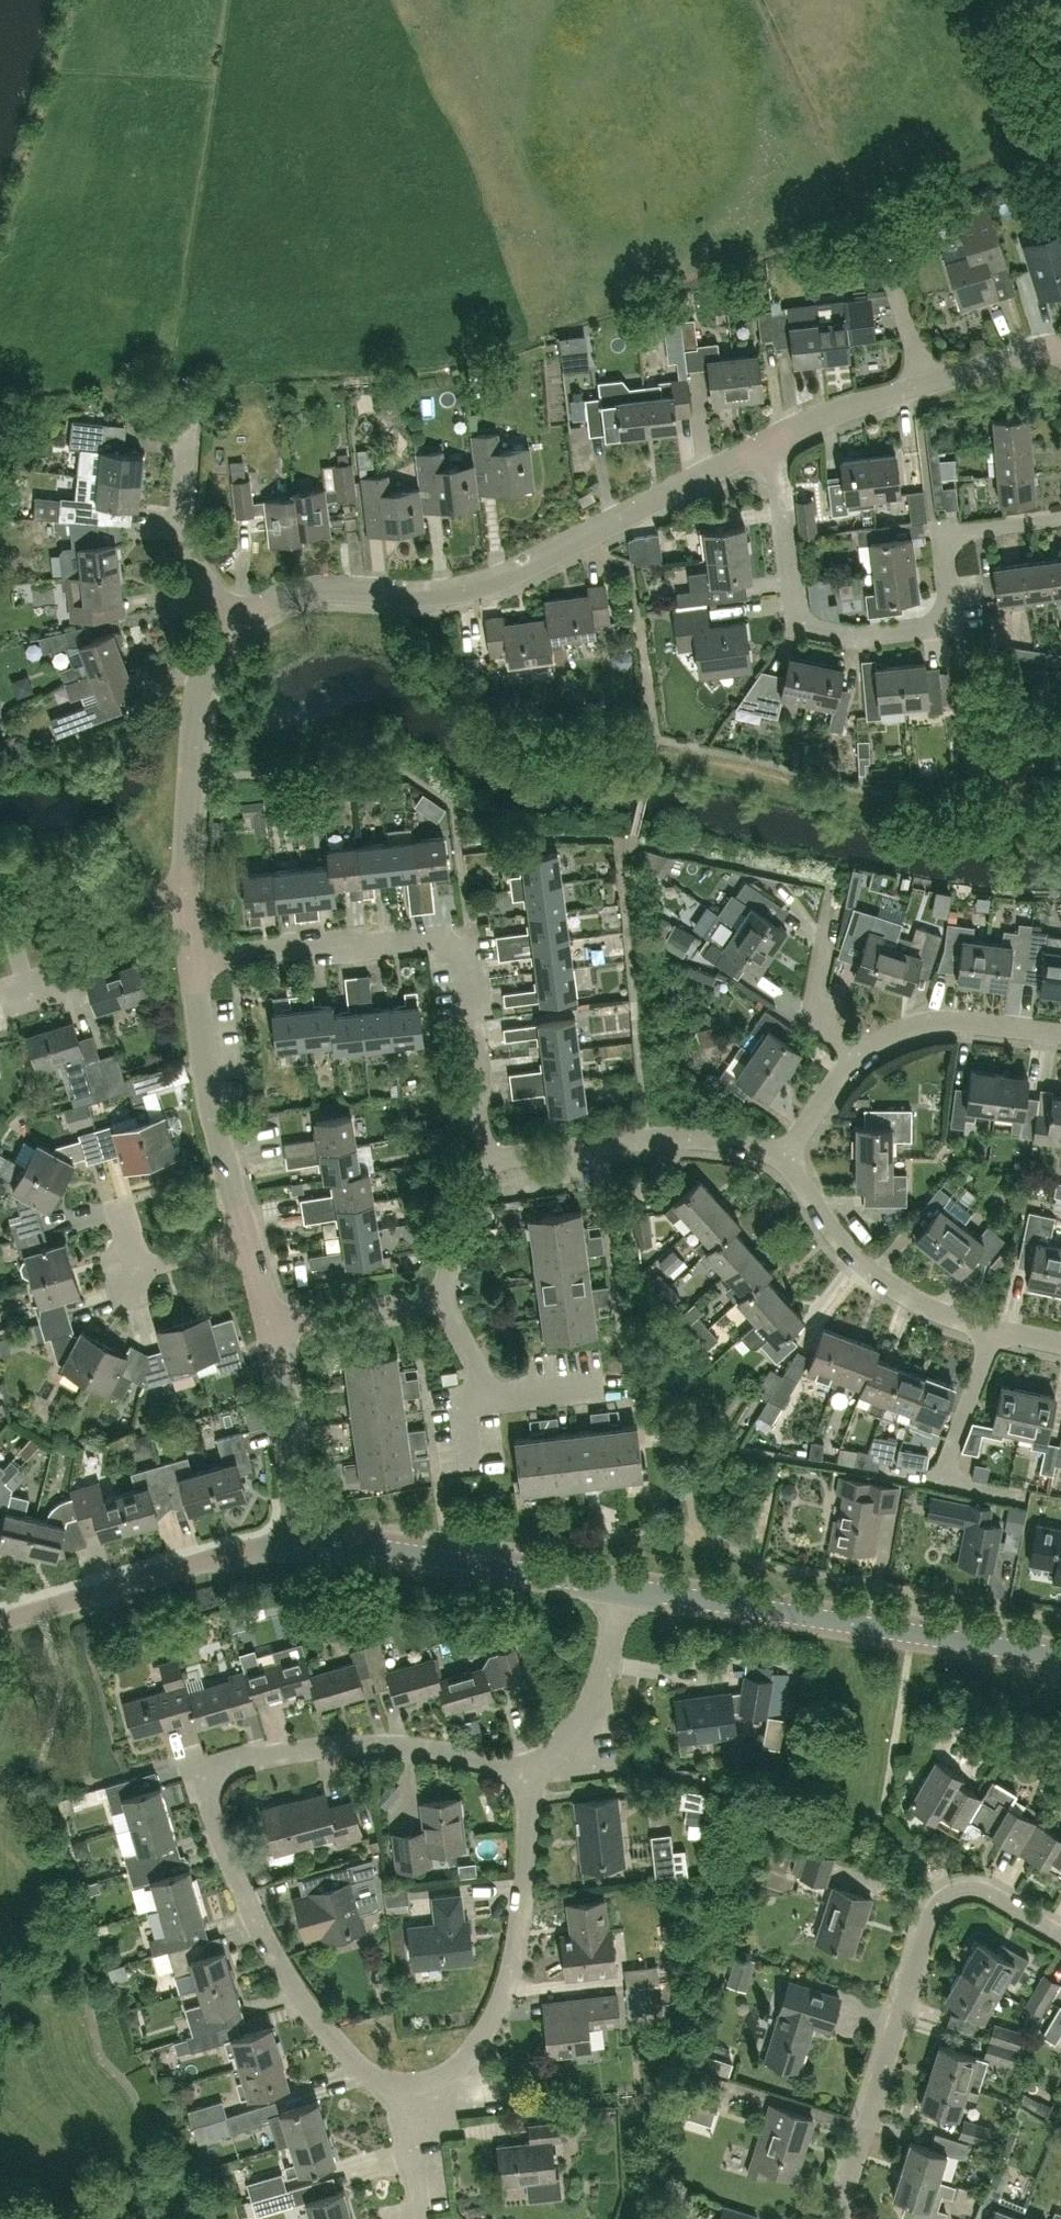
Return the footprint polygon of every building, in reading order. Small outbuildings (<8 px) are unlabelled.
[(1049,24),(1060,41),(1060,15),(1049,24)] [(956,217),(969,257),(947,263),(962,308),(999,297),(992,270),(1007,265),(989,207),(956,217)] [(1025,244),(1041,296),(1060,290),(1060,233),(1025,244)] [(845,301),(817,305),(823,361),(851,358),(849,341),(877,337),(874,309),(872,298),(845,301)] [(1009,300),(994,305),(999,321),(1015,315),(1009,300)] [(786,312),(773,314),(776,339),(777,347),(793,345),(794,364),(823,361),(817,305),(786,309),(786,312)] [(772,311),(758,313),(761,341),(776,339),(773,314),(772,311)] [(739,399),(734,356),(720,357),(718,342),(698,344),(695,319),(682,320),(688,369),(711,367),(715,401),(739,399)] [(759,353),(734,356),(739,399),(764,396),(759,353)] [(645,386),(650,432),(678,429),(678,415),(692,414),(687,378),(673,379),(673,380),(659,381),(659,384),(645,386)] [(622,435),(650,432),(645,386),(629,388),(622,379),(600,381),(605,427),(621,426),(622,435)] [(1030,416),(995,418),(997,446),(1032,443),(1030,416)] [(72,420),(69,447),(82,449),(79,474),(142,480),(145,454),(140,453),(137,451),(133,450),(130,453),(125,452),(104,450),(107,423),(72,420)] [(938,450),(935,422),(925,424),(928,451),(938,450)] [(498,433),(472,436),(475,464),(476,470),(493,468),(495,491),(534,486),(530,447),(500,449),(498,433)] [(1034,471),(1032,443),(997,446),(999,474),(1034,471)] [(476,470),(475,464),(445,466),(443,450),(416,453),(420,487),(437,486),(439,508),(480,504),(478,493),(476,470)] [(941,478),(938,450),(928,451),(932,479),(941,478)] [(869,456),(866,456),(871,497),(900,494),(896,453),(869,456)] [(872,506),(871,497),(866,456),(842,459),(844,480),(829,482),(833,513),(849,511),(848,509),(872,506)] [(295,491),(300,540),(304,540),(303,535),(331,532),(328,500),(340,499),(357,498),(353,463),(335,466),(338,487),(295,491)] [(1034,471),(999,474),(1001,502),(1036,500),(1034,471)] [(63,495),(61,518),(71,519),(100,522),(106,522),(108,505),(133,507),(140,508),(142,480),(79,474),(77,497),(63,495)] [(423,510),(420,488),(397,490),(391,491),(388,474),(368,476),(362,477),(365,511),(382,510),(385,532),(425,528),(423,510)] [(941,478),(932,479),(935,508),(945,507),(943,488),(941,478)] [(270,543),(300,540),(295,491),(292,491),(293,497),(254,501),(251,479),(234,481),(238,515),(255,513),(267,512),(270,543)] [(907,492),(912,523),(928,521),(924,490),(907,492)] [(813,497),(796,499),(799,533),(817,531),(813,497)] [(64,547),(60,552),(63,575),(82,573),(83,574),(120,571),(118,542),(101,544),(100,522),(71,519),(73,534),(75,546),(64,547)] [(705,530),(709,557),(750,552),(746,525),(705,530)] [(912,536),(894,538),(893,525),(858,529),(860,544),(872,542),(875,571),(916,567),(912,536)] [(637,567),(649,565),(662,564),(658,533),(634,537),(628,540),(631,560),(637,562),(637,567)] [(753,579),(750,552),(709,557),(710,570),(694,572),(696,589),(677,592),(678,605),(723,599),(721,583),(753,579)] [(1056,594),(1060,593),(1060,558),(1051,559),(1056,594)] [(1023,563),(1028,597),(1056,594),(1051,559),(1023,563)] [(1023,563),(995,566),(999,601),(1028,597),(1023,563)] [(920,595),(916,567),(875,571),(878,592),(866,593),(869,616),(904,612),(902,598),(920,595)] [(82,573),(63,575),(64,587),(77,585),(79,601),(72,602),(73,618),(108,615),(124,613),(123,598),(120,571),(83,574),(82,573)] [(545,599),(547,617),(551,643),(596,638),(595,625),(609,622),(604,584),(589,585),(590,595),(545,599)] [(62,598),(43,602),(46,615),(64,611),(62,598)] [(745,622),(710,625),(708,607),(676,611),(681,648),(698,647),(702,672),(751,667),(745,622)] [(553,661),(551,643),(547,617),(505,623),(503,614),(487,616),(491,655),(507,654),(509,666),(553,661)] [(66,630),(39,637),(43,653),(70,645),(66,630)] [(123,660),(118,646),(122,645),(125,641),(121,632),(117,631),(113,633),(113,632),(81,645),(87,660),(60,670),(65,682),(81,676),(123,660)] [(1034,659),(1035,650),(1006,645),(1005,655),(1034,659)] [(1035,650),(1034,659),(1060,663),(1060,653),(1035,650)] [(791,655),(785,687),(758,681),(739,709),(778,717),(783,695),(809,701),(817,661),(791,655)] [(81,676),(65,682),(70,694),(96,684),(101,699),(66,712),(68,715),(58,719),(53,725),(57,734),(122,710),(116,695),(134,688),(123,660),(81,676)] [(844,667),(817,661),(809,701),(834,706),(829,728),(843,731),(849,701),(837,699),(844,667)] [(926,662),(902,665),(906,705),(928,703),(930,712),(944,711),(940,666),(927,667),(926,662)] [(882,707),(906,705),(902,665),(877,667),(877,672),(863,673),(867,718),(882,716),(882,707)] [(1006,672),(990,668),(988,679),(1004,682),(1006,672)] [(858,741),(858,756),(858,757),(865,756),(869,756),(869,740),(858,741)] [(266,817),(254,818),(256,833),(268,832),(266,817)] [(445,837),(415,840),(422,911),(435,909),(431,875),(449,873),(445,837)] [(415,840),(387,843),(390,879),(408,877),(411,912),(422,911),(415,840)] [(375,881),(390,879),(387,843),(358,846),(363,896),(376,895),(375,881)] [(352,897),(363,896),(358,846),(330,849),(331,865),(332,865),(334,885),(350,883),(352,897)] [(511,887),(562,880),(558,851),(522,856),(524,874),(509,875),(511,887)] [(332,865),(331,865),(303,868),(308,918),(320,917),(318,902),(336,900),(334,885),(332,865)] [(303,868),(274,871),(278,906),(293,905),(295,919),(308,918),(303,868)] [(261,908),(278,906),(274,871),(245,874),(249,924),(262,923),(261,908)] [(562,880),(511,887),(513,899),(528,897),(530,914),(566,909),(562,880)] [(746,882),(722,916),(773,951),(787,930),(763,914),(773,899),(746,882)] [(843,940),(864,946),(855,977),(869,982),(872,977),(883,980),(898,934),(902,921),(855,906),(843,940)] [(497,935),(499,946),(570,937),(566,909),(530,914),(532,930),(497,935)] [(773,951),(722,916),(699,951),(726,969),(736,954),(760,971),(773,951)] [(674,922),(662,943),(682,955),(694,934),(674,922)] [(957,981),(982,984),(987,940),(972,938),(974,926),(948,923),(945,947),(961,950),(957,981)] [(912,939),(898,934),(883,980),(885,981),(885,987),(899,991),(902,986),(910,989),(918,964),(931,968),(942,934),(916,926),(912,939)] [(1030,934),(1027,958),(1043,960),(1040,991),(1060,994),(1060,935),(1048,933),(1048,932),(1031,929),(1030,934)] [(1003,942),(987,940),(982,984),(1006,987),(1011,956),(1027,958),(1030,934),(1005,930),(1003,942)] [(537,970),(573,965),(570,937),(499,946),(500,959),(535,954),(537,970)] [(107,970),(87,977),(97,1012),(149,997),(138,963),(108,973),(107,970)] [(577,994),(573,965),(537,970),(539,987),(504,992),(506,1004),(577,994)] [(358,974),(365,1046),(394,1044),(390,1007),(373,1009),(369,973),(358,974)] [(333,1013),(336,1041),(337,1049),(365,1046),(358,974),(347,975),(350,1011),(333,1013)] [(407,1006),(390,1007),(394,1044),(423,1041),(418,990),(405,991),(407,1006)] [(302,993),(308,1044),(336,1041),(333,1013),(332,1004),(315,1006),(314,991),(302,993)] [(292,1008),(275,1010),(279,1047),(308,1044),(302,993),(291,994),(292,1008)] [(762,1039),(753,1053),(785,1075),(801,1052),(784,1040),(792,1028),(765,1010),(751,1032),(762,1039)] [(541,1035),(544,1052),(579,1047),(576,1018),(505,1027),(506,1039),(541,1035)] [(73,1021),(27,1036),(37,1068),(64,1059),(81,1053),(83,1053),(73,1021)] [(785,1075),(753,1053),(741,1045),(735,1055),(747,1063),(737,1076),(726,1068),(718,1080),(744,1097),(751,1086),(769,1098),(785,1075)] [(583,1075),(579,1047),(544,1052),(545,1068),(510,1072),(511,1085),(583,1075)] [(130,1090),(126,1079),(116,1052),(100,1057),(112,1095),(130,1090)] [(83,1062),(81,1053),(64,1059),(78,1105),(86,1103),(95,1100),(83,1062)] [(95,1100),(112,1095),(100,1057),(83,1062),(95,1100)] [(130,1090),(138,1118),(139,1121),(151,1162),(177,1155),(170,1134),(179,1131),(182,1127),(179,1115),(175,1113),(165,1116),(164,1114),(151,1118),(143,1090),(173,1080),(169,1066),(126,1079),(130,1090)] [(965,1127),(967,1117),(975,1118),(976,1109),(996,1112),(1000,1073),(973,1069),(969,1096),(956,1094),(952,1126),(965,1127)] [(1029,1077),(1000,1073),(996,1112),(1013,1114),(1010,1133),(1021,1135),(1034,1137),(1037,1114),(1038,1105),(1025,1104),(1029,1077)] [(583,1075),(511,1085),(513,1096),(548,1092),(550,1109),(587,1104),(583,1075)] [(1053,1095),(1050,1115),(1037,1114),(1034,1137),(1035,1137),(1034,1139),(1060,1143),(1060,1096),(1053,1095)] [(64,1109),(70,1130),(93,1123),(86,1103),(78,1105),(64,1109)] [(858,1157),(892,1157),(892,1140),(911,1140),(912,1108),(873,1108),(873,1127),(858,1127),(858,1157)] [(286,1155),(357,1144),(352,1114),(316,1120),(318,1137),(284,1143),(286,1155)] [(125,1169),(151,1162),(139,1121),(115,1128),(113,1123),(96,1128),(104,1157),(121,1153),(125,1169)] [(87,1162),(104,1157),(96,1128),(79,1133),(81,1138),(57,1146),(54,1150),(37,1143),(25,1165),(63,1185),(75,1162),(71,1160),(86,1156),(87,1162)] [(361,1172),(357,1144),(286,1155),(288,1167),(322,1162),(325,1178),(333,1177),(333,1176),(361,1172)] [(21,1173),(13,1189),(22,1194),(18,1203),(22,1218),(11,1222),(16,1238),(42,1231),(37,1212),(41,1205),(50,1209),(63,1185),(25,1165),(25,1166),(7,1156),(0,1169),(0,1172),(10,1177),(21,1173)] [(892,1173),(892,1157),(858,1157),(857,1186),(873,1187),(872,1204),(906,1205),(908,1174),(892,1173)] [(301,1199),(303,1211),(374,1199),(370,1171),(361,1172),(333,1176),(333,1177),(336,1193),(301,1199)] [(682,1214),(693,1225),(720,1201),(700,1180),(665,1212),(674,1222),(682,1214)] [(929,1220),(915,1239),(938,1256),(962,1225),(971,1214),(938,1188),(920,1212),(929,1220)] [(379,1228),(374,1199),(303,1211),(305,1222),(340,1217),(342,1233),(379,1228)] [(698,1258),(699,1258),(739,1221),(720,1201),(693,1225),(704,1237),(694,1246),(701,1255),(698,1258)] [(653,1243),(649,1208),(632,1211),(637,1246),(653,1243)] [(529,1216),(533,1252),(604,1243),(603,1234),(585,1236),(582,1211),(529,1216)] [(1033,1281),(1031,1288),(1055,1293),(1060,1263),(1060,1246),(1049,1243),(1055,1217),(1030,1211),(1023,1238),(1037,1241),(1030,1281),(1033,1281)] [(740,1222),(739,1221),(699,1258),(707,1267),(713,1262),(724,1274),(751,1250),(732,1229),(740,1222)] [(979,1239),(962,1225),(938,1256),(960,1274),(974,1255),(985,1264),(1004,1240),(987,1227),(979,1239)] [(383,1257),(379,1228),(342,1233),(345,1251),(310,1256),(312,1269),(383,1257)] [(47,1247),(42,1231),(16,1238),(21,1255),(26,1254),(27,1258),(23,1259),(21,1265),(23,1273),(28,1276),(32,1275),(33,1279),(73,1267),(66,1241),(47,1247)] [(537,1278),(590,1271),(588,1255),(605,1252),(604,1243),(533,1252),(537,1278)] [(684,1259),(673,1248),(656,1263),(665,1271),(667,1274),(684,1259)] [(724,1274),(735,1286),(730,1291),(738,1299),(737,1300),(738,1301),(771,1271),(751,1250),(724,1274)] [(36,1303),(41,1321),(69,1314),(64,1297),(80,1293),(73,1267),(33,1279),(41,1303),(36,1303)] [(592,1288),(590,1271),(537,1278),(540,1305),(611,1295),(610,1286),(592,1288)] [(738,1301),(757,1322),(783,1298),(764,1277),(771,1271),(738,1301)] [(649,1282),(660,1294),(670,1285),(659,1273),(649,1282)] [(681,1296),(670,1285),(660,1294),(671,1306),(681,1296)] [(612,1304),(611,1295),(540,1305),(545,1339),(598,1333),(595,1306),(612,1304)] [(803,1320),(783,1298),(757,1322),(743,1335),(752,1345),(757,1346),(759,1343),(777,1362),(797,1344),(788,1333),(803,1320)] [(687,1323),(697,1315),(702,1310),(694,1302),(679,1315),(687,1323)] [(184,1321),(195,1360),(215,1355),(220,1371),(246,1363),(233,1317),(212,1324),(209,1313),(184,1321)] [(57,1362),(64,1365),(64,1366),(86,1378),(106,1342),(83,1329),(79,1336),(71,1331),(74,1330),(69,1314),(41,1321),(46,1338),(50,1337),(57,1362)] [(195,1361),(195,1360),(184,1321),(158,1328),(165,1350),(149,1354),(148,1361),(146,1385),(173,1377),(173,1378),(198,1371),(195,1361)] [(718,1338),(709,1327),(698,1337),(708,1348),(718,1338)] [(835,1382),(843,1361),(851,1339),(824,1329),(808,1372),(835,1382)] [(874,1359),(878,1349),(851,1339),(843,1361),(835,1382),(837,1378),(863,1388),(874,1359)] [(146,1385),(148,1361),(149,1354),(133,1346),(128,1354),(106,1342),(86,1378),(108,1391),(109,1390),(122,1397),(133,1378),(146,1385)] [(350,1395),(421,1386),(420,1377),(402,1378),(399,1352),(345,1359),(350,1395)] [(900,1368),(874,1359),(863,1388),(862,1391),(874,1396),(872,1402),(869,1410),(883,1415),(900,1368)] [(228,1371),(232,1382),(251,1375),(247,1364),(228,1371)] [(767,1400),(782,1375),(770,1368),(760,1384),(765,1387),(760,1396),(767,1400)] [(900,1368),(883,1415),(895,1420),(899,1411),(898,1411),(900,1406),(913,1411),(926,1378),(900,1368)] [(443,1381),(459,1379),(457,1369),(442,1371),(443,1381)] [(782,1375),(767,1400),(759,1415),(772,1423),(783,1406),(782,1406),(798,1379),(784,1372),(782,1375)] [(910,1419),(938,1429),(954,1386),(927,1376),(926,1378),(913,1411),(910,1419)] [(421,1386),(350,1395),(354,1421),(407,1414),(404,1397),(422,1395),(421,1386)] [(1005,1428),(1021,1432),(1030,1391),(1003,1386),(995,1426),(972,1421),(962,1450),(978,1454),(983,1433),(1003,1438),(1005,1428)] [(1030,1391),(1021,1432),(1033,1434),(1031,1447),(1044,1450),(1040,1471),(1054,1474),(1058,1453),(1059,1453),(1060,1444),(1047,1441),(1056,1397),(1030,1391)] [(601,1411),(609,1482),(645,1477),(639,1424),(612,1427),(610,1410),(601,1411)] [(609,1482),(601,1411),(592,1412),(594,1430),(577,1431),(584,1485),(609,1482)] [(357,1447),(428,1437),(427,1428),(409,1430),(407,1414),(354,1421),(357,1447)] [(584,1485),(577,1431),(561,1433),(559,1416),(550,1417),(558,1488),(584,1485)] [(516,1439),(523,1492),(558,1488),(550,1417),(540,1419),(542,1436),(516,1439)] [(149,1429),(157,1427),(155,1418),(140,1422),(142,1431),(149,1429)] [(209,1467),(219,1502),(247,1494),(241,1473),(254,1469),(243,1431),(217,1438),(225,1463),(209,1467)] [(874,1435),(869,1450),(869,1451),(866,1466),(878,1468),(879,1460),(892,1463),(897,1439),(874,1435)] [(362,1482),(415,1474),(411,1448),(429,1446),(428,1437),(357,1447),(362,1482)] [(811,1441),(809,1456),(822,1458),(824,1443),(811,1441)] [(899,1448),(896,1463),(901,1465),(900,1470),(912,1471),(912,1467),(926,1468),(929,1453),(899,1448)] [(854,1464),(866,1466),(869,1451),(869,1450),(868,1451),(857,1449),(854,1464)] [(188,1455),(160,1463),(169,1495),(171,1505),(172,1505),(188,1501),(191,1510),(219,1502),(209,1467),(193,1472),(188,1455)] [(13,1487),(7,1480),(20,1466),(11,1458),(3,1466),(0,1463),(0,1501),(13,1487)] [(171,1505),(169,1495),(160,1463),(131,1471),(137,1488),(121,1493),(131,1528),(159,1519),(156,1509),(172,1505),(171,1505)] [(878,1520),(880,1507),(894,1510),(898,1488),(841,1477),(838,1492),(846,1493),(837,1539),(871,1546),(875,1520),(878,1520)] [(102,1536),(131,1528),(121,1493),(105,1498),(100,1480),(71,1488),(73,1495),(85,1533),(100,1528),(102,1536)] [(37,1517),(26,1514),(29,1497),(11,1493),(13,1487),(0,1501),(0,1537),(0,1539),(0,1545),(29,1552),(37,1517)] [(50,1520),(37,1517),(29,1552),(58,1558),(61,1545),(74,1548),(88,1544),(85,1533),(73,1495),(60,1501),(57,1503),(55,1504),(52,1508),(51,1510),(50,1513),(50,1515),(49,1518),(50,1520)] [(931,1514),(956,1518),(969,1520),(961,1562),(993,1569),(1001,1526),(988,1524),(991,1508),(934,1497),(931,1514)] [(1007,1528),(1021,1531),(1025,1510),(1011,1507),(1007,1528)] [(1031,1564),(1057,1569),(1055,1582),(1060,1583),(1060,1528),(1039,1524),(1031,1564)] [(269,1700),(313,1687),(313,1684),(311,1674),(302,1642),(275,1650),(278,1661),(260,1667),(257,1655),(242,1660),(245,1672),(250,1686),(255,1704),(269,1700)] [(398,1703),(442,1690),(443,1690),(440,1679),(441,1679),(434,1657),(389,1670),(381,1642),(366,1646),(374,1674),(378,1690),(393,1687),(398,1703)] [(311,1674),(313,1684),(313,1687),(319,1708),(320,1708),(365,1695),(360,1677),(374,1674),(366,1646),(352,1651),(356,1662),(311,1674)] [(440,1679),(443,1690),(442,1690),(448,1711),(494,1698),(491,1686),(523,1677),(515,1647),(489,1655),(482,1667),(441,1679),(440,1679)] [(194,1717),(187,1694),(188,1693),(179,1660),(162,1664),(170,1690),(126,1702),(136,1736),(158,1730),(158,1728),(194,1717)] [(230,1682),(188,1693),(187,1694),(194,1717),(197,1726),(219,1721),(219,1719),(256,1708),(255,1704),(250,1686),(245,1672),(228,1677),(230,1682)] [(741,1710),(767,1715),(773,1681),(748,1677),(745,1693),(732,1692),(677,1699),(683,1741),(738,1732),(735,1711),(741,1710)] [(785,1718),(768,1715),(763,1745),(780,1748),(785,1718)] [(983,1797),(982,1796),(957,1781),(961,1774),(936,1759),(910,1806),(962,1836),(970,1820),(983,1797)] [(131,1824),(170,1813),(162,1785),(142,1790),(139,1775),(107,1785),(114,1812),(127,1809),(131,1824)] [(992,1777),(982,1796),(983,1797),(970,1820),(1020,1850),(1037,1820),(1010,1804),(1017,1792),(992,1777)] [(686,1789),(686,1807),(709,1808),(710,1790),(686,1789)] [(287,1802),(264,1808),(277,1851),(337,1834),(340,1844),(365,1836),(354,1800),(330,1806),(326,1793),(288,1804),(287,1802)] [(575,1802),(576,1811),(574,1811),(577,1839),(580,1839),(583,1869),(608,1866),(607,1860),(621,1859),(618,1822),(622,1822),(619,1797),(575,1802)] [(398,1869),(415,1867),(432,1865),(430,1852),(466,1848),(460,1799),(423,1803),(426,1829),(394,1833),(398,1869)] [(130,1870),(161,1860),(157,1846),(178,1840),(170,1813),(131,1824),(139,1850),(126,1855),(130,1870)] [(1037,1820),(1020,1850),(1060,1873),(1060,1834),(1037,1820)] [(651,1835),(656,1880),(676,1877),(671,1833),(651,1835)] [(793,1872),(803,1875),(827,1883),(835,1858),(801,1847),(793,1872)] [(678,1849),(681,1877),(693,1876),(690,1848),(678,1849)] [(160,1907),(199,1896),(191,1868),(171,1874),(167,1859),(161,1860),(130,1870),(134,1885),(152,1880),(160,1907)] [(381,1901),(381,1896),(376,1878),(379,1878),(379,1876),(376,1877),(372,1862),(375,1861),(374,1860),(330,1871),(334,1887),(296,1897),(300,1914),(304,1913),(306,1922),(303,1923),(307,1939),(322,1935),(324,1941),(366,1929),(361,1912),(374,1908),(378,1905),(381,1901)] [(865,1925),(874,1898),(835,1886),(818,1940),(854,1952),(862,1923),(865,1925)] [(436,1924),(410,1926),(414,1965),(442,1962),(442,1964),(475,1961),(473,1942),(471,1943),(469,1934),(471,1934),(470,1920),(464,1920),(462,1894),(434,1898),(436,1924)] [(153,1955),(192,1944),(188,1928),(207,1922),(199,1896),(160,1907),(167,1933),(150,1938),(155,1953),(153,1954),(153,1955)] [(577,1933),(563,1934),(568,1977),(616,1972),(612,1929),(608,1929),(605,1900),(570,1904),(572,1924),(577,1924),(577,1933)] [(199,1987),(234,1977),(225,1949),(209,1954),(204,1940),(192,1944),(153,1955),(158,1972),(174,1967),(181,1991),(199,1986),(199,1987)] [(979,1942),(964,1968),(1000,1989),(1007,1977),(1016,1982),(1030,1958),(1001,1942),(996,1951),(979,1942)] [(627,1985),(659,1981),(657,1964),(625,1968),(627,1985)] [(984,2017),(1000,1989),(964,1968),(948,1996),(984,2017)] [(1026,2005),(1034,2010),(1041,2014),(1058,1982),(1044,1974),(1026,2005)] [(222,2026),(229,2023),(225,2008),(242,2003),(234,1977),(199,1987),(204,2002),(186,2007),(194,2034),(222,2026)] [(782,2014),(767,2059),(799,2070),(814,2023),(831,2029),(841,1996),(791,1981),(781,2013),(782,2014)] [(591,2049),(589,2025),(621,2022),(617,1994),(544,2003),(545,2016),(549,2054),(591,2049)] [(1043,2035),(1056,2042),(1060,2034),(1060,2006),(1043,2035)] [(1024,2032),(995,2023),(991,2038),(1019,2048),(1024,2032)] [(226,2040),(222,2026),(194,2034),(187,2036),(191,2050),(226,2040)] [(239,2053),(242,2065),(280,2054),(272,2026),(226,2040),(231,2055),(239,2053)] [(1018,2049),(990,2040),(985,2055),(1014,2063),(1018,2049)] [(942,2045),(933,2074),(979,2089),(988,2059),(978,2056),(942,2045)] [(289,2084),(280,2054),(242,2065),(246,2080),(239,2082),(242,2097),(289,2084)] [(693,2103),(718,2111),(728,2078),(703,2070),(693,2103)] [(976,2098),(979,2089),(933,2074),(924,2103),(959,2115),(966,2094),(976,2098)] [(226,2115),(228,2115),(223,2099),(188,2109),(193,2125),(226,2115)] [(291,2143),(328,2132),(319,2101),(270,2115),(273,2125),(285,2122),(291,2143)] [(261,2104),(228,2115),(226,2115),(231,2133),(267,2121),(261,2104)] [(771,2104),(750,2171),(765,2177),(768,2168),(796,2177),(814,2119),(771,2104)] [(698,2121),(716,2125),(719,2115),(700,2111),(698,2121)] [(994,2128),(966,2119),(961,2135),(990,2143),(994,2128)] [(497,2144),(501,2184),(533,2181),(534,2198),(561,2196),(559,2177),(556,2177),(552,2139),(561,2139),(559,2120),(528,2123),(530,2141),(497,2144)] [(328,2132),(291,2143),(297,2161),(285,2165),(289,2177),(337,2162),(328,2132)] [(904,2167),(941,2179),(950,2152),(965,2157),(970,2142),(937,2132),(932,2147),(912,2141),(904,2167)] [(941,2180),(941,2179),(904,2167),(895,2195),(909,2200),(905,2210),(909,2215),(921,2218),(946,2218),(948,2212),(938,2209),(943,2194),(953,2197),(957,2185),(941,2180)] [(284,2171),(248,2181),(253,2198),(288,2188),(284,2171)] [(667,2171),(665,2176),(663,2182),(698,2194),(702,2182),(667,2171)] [(289,2188),(293,2201),(293,2203),(306,2199),(311,2218),(339,2218),(352,2215),(344,2188),(324,2193),(321,2179),(289,2188)] [(1024,2216),(1022,2215),(1026,2204),(1002,2195),(1004,2189),(989,2183),(977,2215),(988,2218),(1023,2218),(1024,2216)] [(289,2188),(269,2194),(273,2207),(293,2201),(289,2188)] [(725,2206),(720,2218),(758,2218),(759,2216),(725,2206)]
